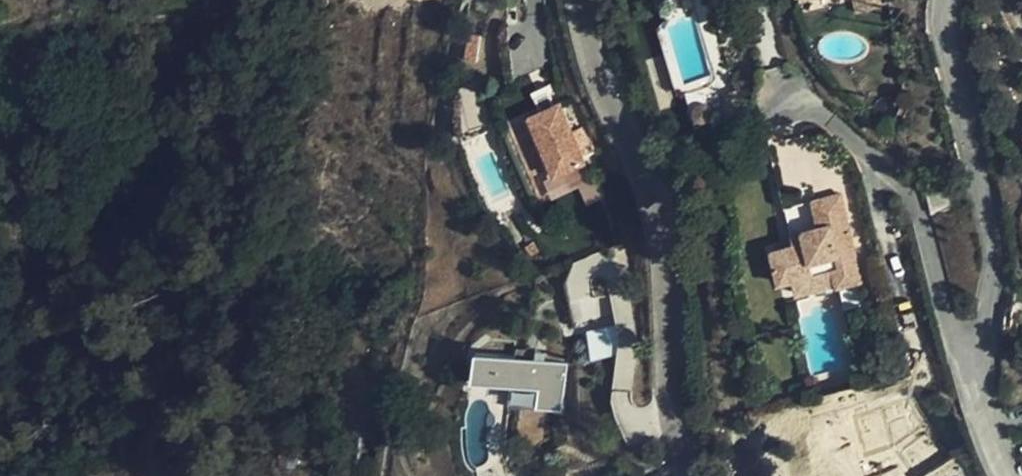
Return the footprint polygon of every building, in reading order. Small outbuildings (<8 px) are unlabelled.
[(841,39),(865,29),(864,26),(861,22),(837,31),(841,39)] [(554,173),(589,160),(565,96),(530,109),(554,173)] [(1013,138),(1021,147),(1021,131),(1013,138)] [(951,205),(943,187),(925,193),(932,212),(951,205)] [(862,287),(840,200),(812,206),(817,232),(791,238),(794,252),(772,257),(781,292),(792,289),(795,301),(836,290),(837,293),(862,287)] [(588,328),(594,357),(622,350),(616,322),(588,328)] [(563,409),(571,361),(479,346),(474,377),(515,384),(512,400),(563,409)] [(857,446),(864,470),(886,465),(903,475),(950,475),(923,450),(912,407),(871,416),(878,440),(857,446)] [(864,470),(857,446),(846,449),(853,472),(864,470)]
